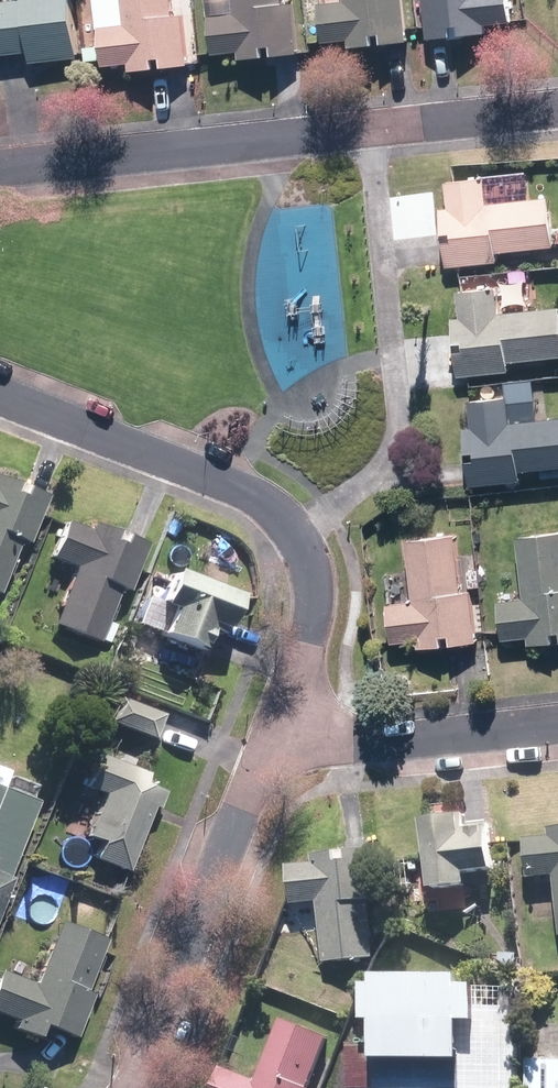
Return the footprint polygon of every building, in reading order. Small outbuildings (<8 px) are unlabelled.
[(6,55),(27,52),(29,63),(75,57),(68,0),(7,0),(0,1),(0,5),(6,55)] [(171,16),(169,0),(118,0),(121,25),(97,28),(101,66),(127,62),(128,72),(153,69),(152,59),(160,58),(161,68),(185,65),(179,15),(171,16)] [(205,15),(209,53),(235,50),(237,60),(261,57),(260,47),(270,46),(271,57),(294,54),(289,4),(279,5),(279,0),(231,0),(232,12),(224,13),(205,15)] [(315,5),(319,43),(346,40),(347,48),(373,45),(372,36),(379,35),(380,45),(404,42),(400,0),(342,0),(342,2),(315,5)] [(425,40),(450,37),(449,26),(458,26),(458,36),(483,33),(482,25),(508,22),(506,0),(420,0),(425,40)] [(450,266),(499,262),(499,253),(556,247),(556,244),(557,244),(557,230),(555,231),(552,200),(490,205),(488,179),(449,183),(451,209),(445,209),(447,235),(456,234),(456,243),(447,244),(450,266)] [(462,376),(511,371),(511,362),(557,358),(557,309),(500,315),(498,289),(462,293),(464,319),(457,319),(459,344),(467,343),(468,351),(460,352),(462,376)] [(473,486),(524,480),(523,472),(557,467),(557,419),(513,425),(510,399),(473,404),(476,429),(468,430),(471,454),(479,453),(480,461),(470,463),(473,486)] [(20,541),(29,545),(47,498),(26,489),(22,499),(13,495),(17,486),(0,480),(0,594),(20,541)] [(54,626),(100,643),(120,590),(129,593),(146,547),(126,539),(122,548),(111,544),(115,533),(93,525),(90,533),(66,524),(52,559),(75,568),(54,626)] [(531,645),(556,643),(555,633),(557,633),(557,535),(521,537),(526,600),(502,602),(505,639),(531,637),(531,645)] [(420,641),(421,648),(446,646),(445,636),(454,635),(455,645),(478,643),(473,592),(470,592),(470,588),(481,587),(480,570),(468,571),(467,556),(459,557),(457,537),(409,542),(416,602),(391,604),(395,643),(420,641)] [(163,636),(201,651),(211,626),(224,632),(238,598),(175,573),(161,607),(173,612),(163,636)] [(111,723),(153,740),(162,716),(120,699),(111,723)] [(97,860),(128,873),(153,808),(158,810),(164,793),(144,785),(147,776),(98,758),(87,788),(105,795),(89,838),(103,843),(97,860)] [(11,882),(8,880),(37,804),(0,790),(0,911),(11,882)] [(422,822),(427,890),(464,888),(463,874),(488,872),(484,824),(460,826),(459,819),(422,822)] [(557,911),(557,831),(550,832),(551,839),(525,842),(529,880),(554,877),(557,911)] [(320,904),(326,964),(374,959),(368,901),(378,901),(373,851),(348,853),(349,865),(341,865),(339,855),(314,857),(316,866),(291,868),(295,906),(320,904)] [(37,1037),(43,1025),(75,1037),(92,996),(84,993),(105,941),(60,923),(35,987),(1,973),(0,976),(0,1014),(17,1021),(14,1028),(37,1037)] [(502,954),(502,968),(519,968),(518,954),(502,954)] [(457,993),(458,981),(378,981),(371,980),(371,1048),(347,1048),(347,1087),(517,1087),(517,993),(457,993)] [(298,992),(309,995),(310,988),(299,986),(298,992)] [(333,986),(325,1007),(346,1015),(354,995),(333,986)] [(328,1039),(283,1021),(258,1084),(225,1070),(218,1087),(309,1087),(328,1039)] [(530,1056),(529,1087),(557,1087),(557,1057),(530,1056)]
